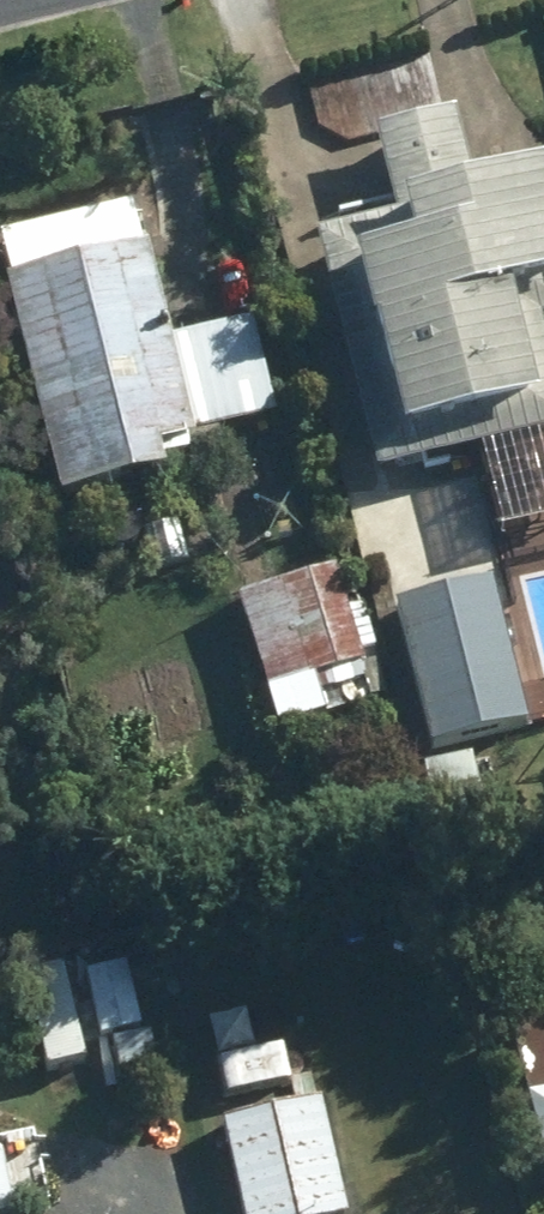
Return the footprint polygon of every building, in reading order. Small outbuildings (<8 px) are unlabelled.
[(379,464),(543,423),(543,326),(539,307),(543,306),(543,162),(478,179),(459,101),(381,121),(403,210),(321,231),(379,464)] [(8,302),(59,515),(163,490),(158,472),(195,464),(190,446),(274,427),(254,334),(169,355),(147,261),(135,264),(126,225),(7,252),(18,299),(8,302)] [(146,539),(156,576),(187,567),(178,531),(146,539)] [(398,599),(433,733),(522,710),(488,575),(398,599)] [(336,578),(242,604),(272,713),(366,687),(359,661),(376,656),(361,603),(345,608),(336,578)] [(281,1054),(215,1068),(223,1106),(289,1091),(281,1054)] [(240,1213),(343,1213),(319,1108),(220,1130),(240,1213)] [(1,1163),(0,1163),(0,1213),(11,1213),(1,1163)]
